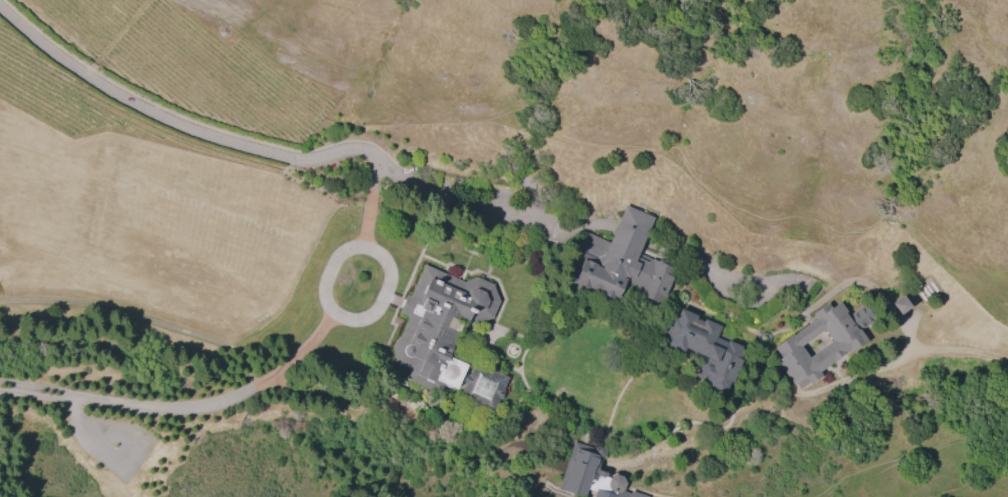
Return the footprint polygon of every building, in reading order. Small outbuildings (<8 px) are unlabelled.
[(628,203),(657,216),(642,247),(682,265),(665,302),(641,291),(644,284),(633,279),(623,301),(569,277),(589,233),(610,242),(628,203)] [(467,284),(479,279),(497,288),(501,304),(495,318),(481,324),(464,317),(447,354),(469,364),(464,374),(461,381),(458,387),(448,383),(444,393),(410,378),(413,371),(404,367),(399,363),(396,356),(396,349),(399,341),(405,334),(412,318),(405,315),(427,265),(467,284)] [(893,303),(901,315),(912,307),(904,295),(893,303)] [(863,340),(798,387),(772,350),(837,303),(863,340)] [(677,307),(663,340),(704,357),(696,378),(706,382),(703,390),(724,399),(746,348),(718,336),(723,326),(677,307)] [(471,378),(464,374),(461,381),(469,384),(462,397),(493,411),(508,378),(478,364),(471,378)] [(603,455),(604,453),(605,452),(605,450),(604,448),(602,447),(600,447),(599,447),(597,448),(571,440),(555,489),(579,496),(646,496),(647,495),(629,489),(628,491),(621,489),(623,488),(625,481),(621,474),(614,473),(608,476),(605,475),(606,470),(597,467),(601,455),(603,455)]
